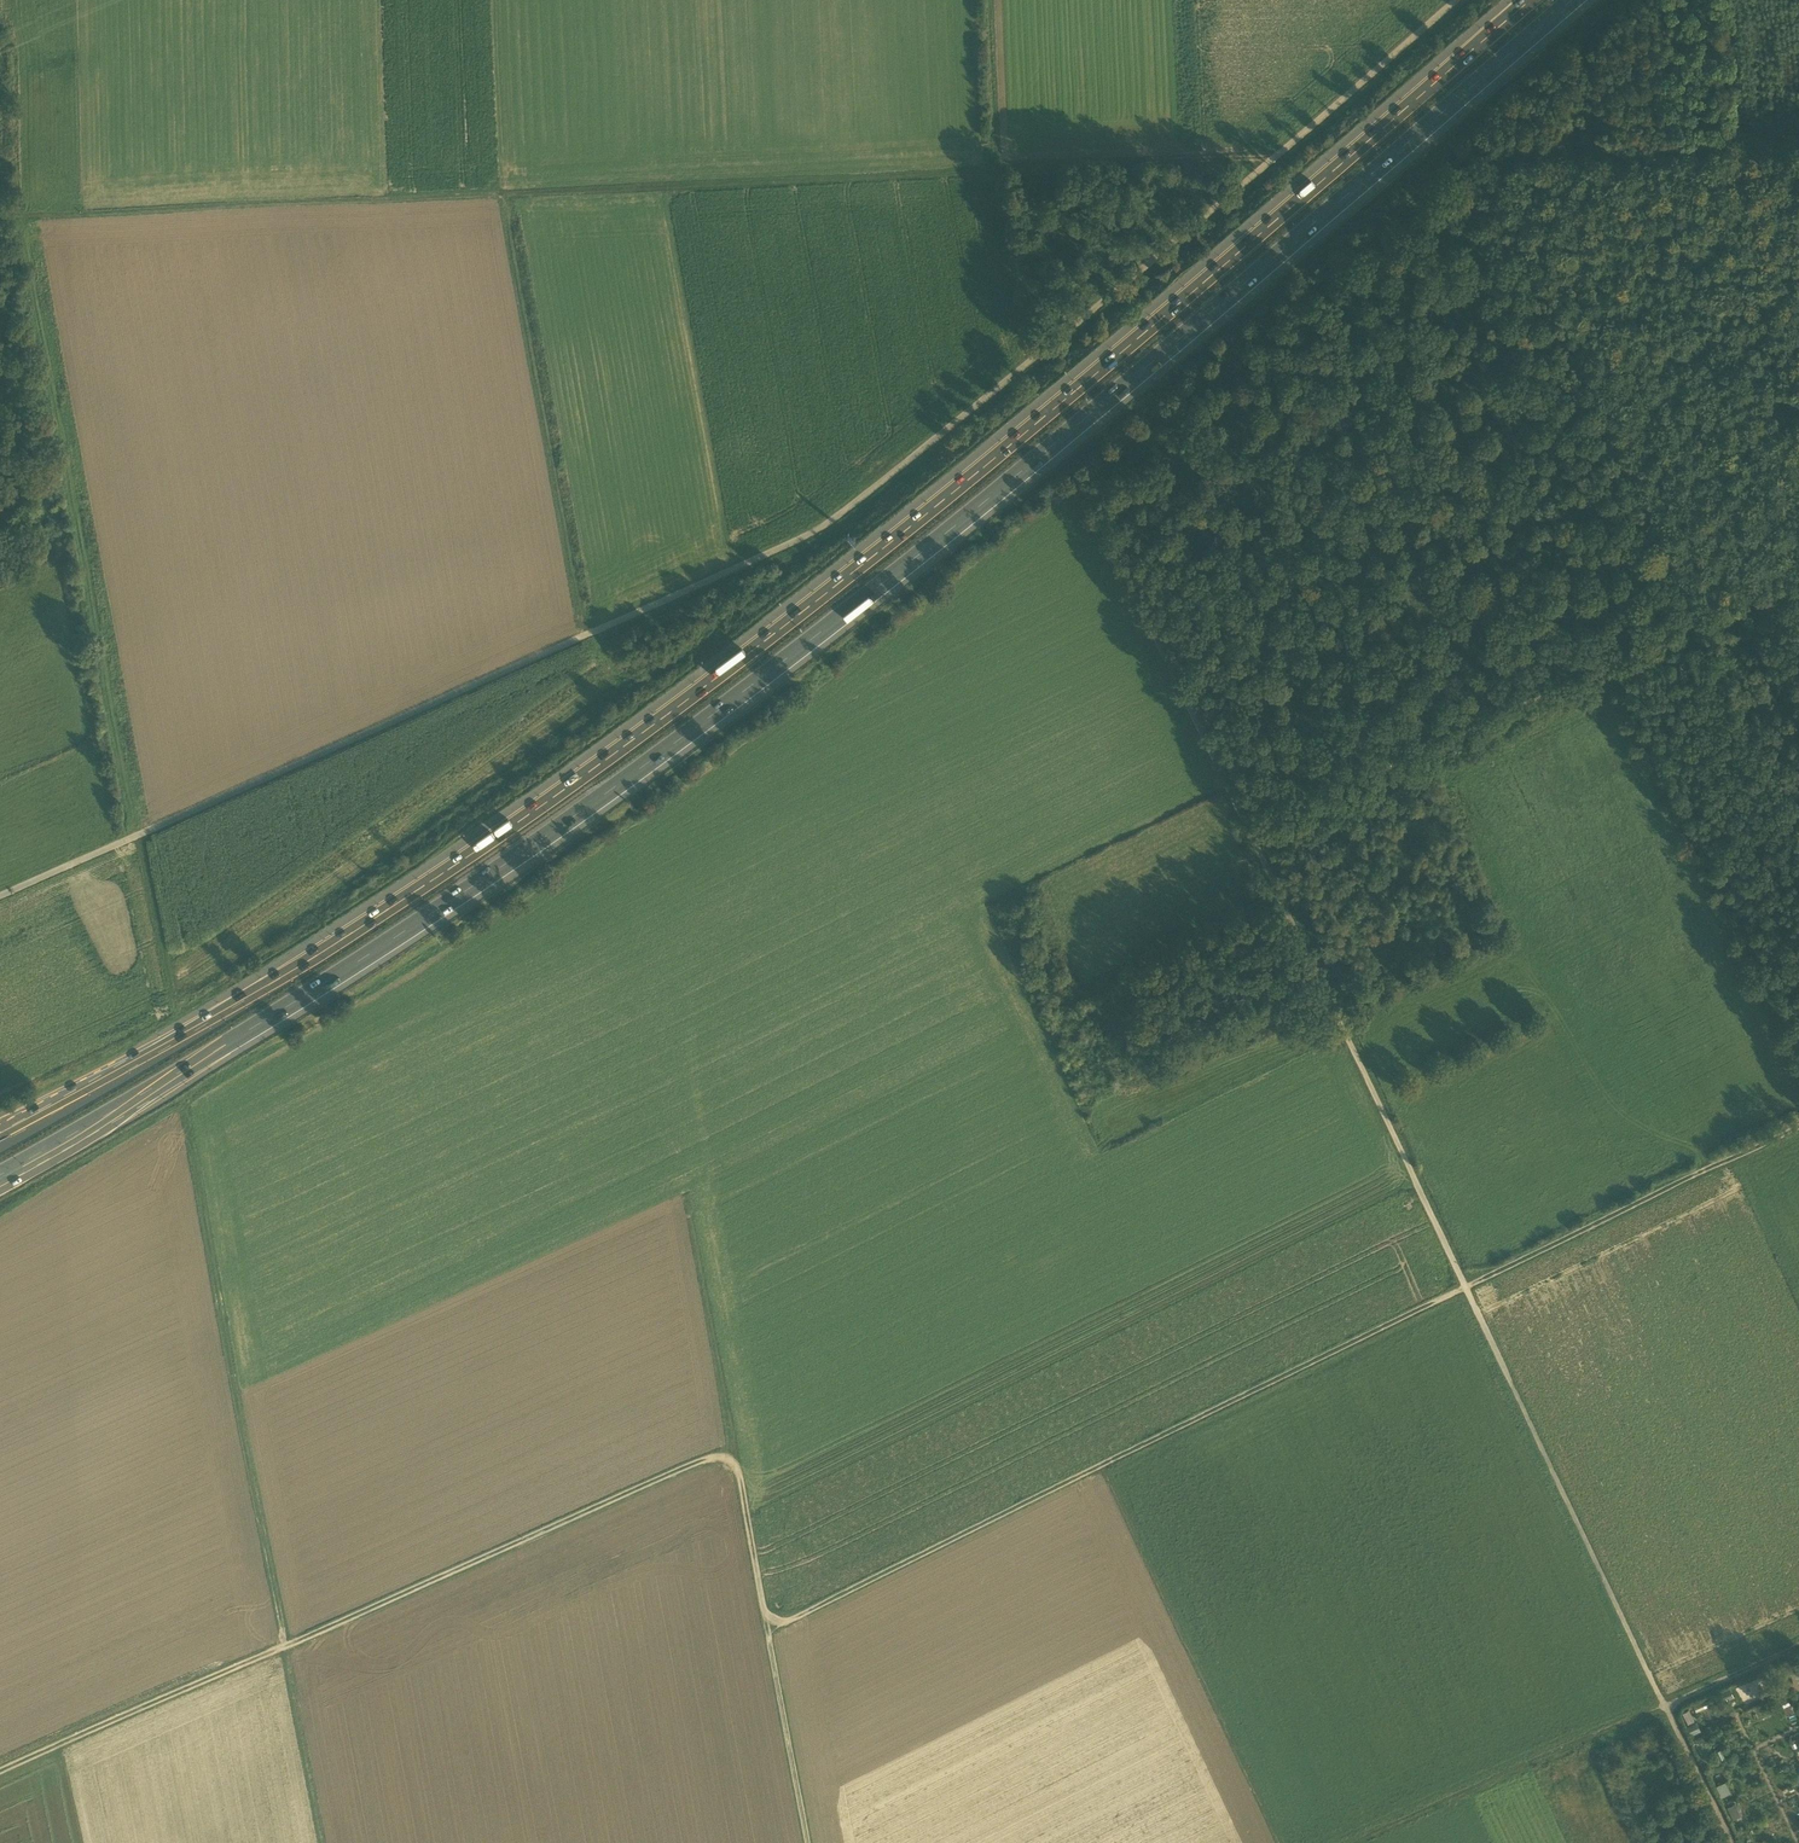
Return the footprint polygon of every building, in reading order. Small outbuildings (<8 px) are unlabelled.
[(1729,1687),(1723,1690),(1727,1699),(1734,1696),(1729,1687)] [(1789,1700),(1782,1703),(1786,1714),(1793,1711),(1789,1700)] [(1698,1731),(1694,1723),(1688,1726),(1692,1734),(1698,1731)] [(1705,1740),(1697,1744),(1701,1751),(1709,1748),(1705,1740)] [(1725,1781),(1718,1785),(1723,1796),(1730,1793),(1725,1781)] [(1736,1804),(1728,1807),(1733,1818),(1737,1817),(1735,1813),(1739,1811),(1736,1804)]
